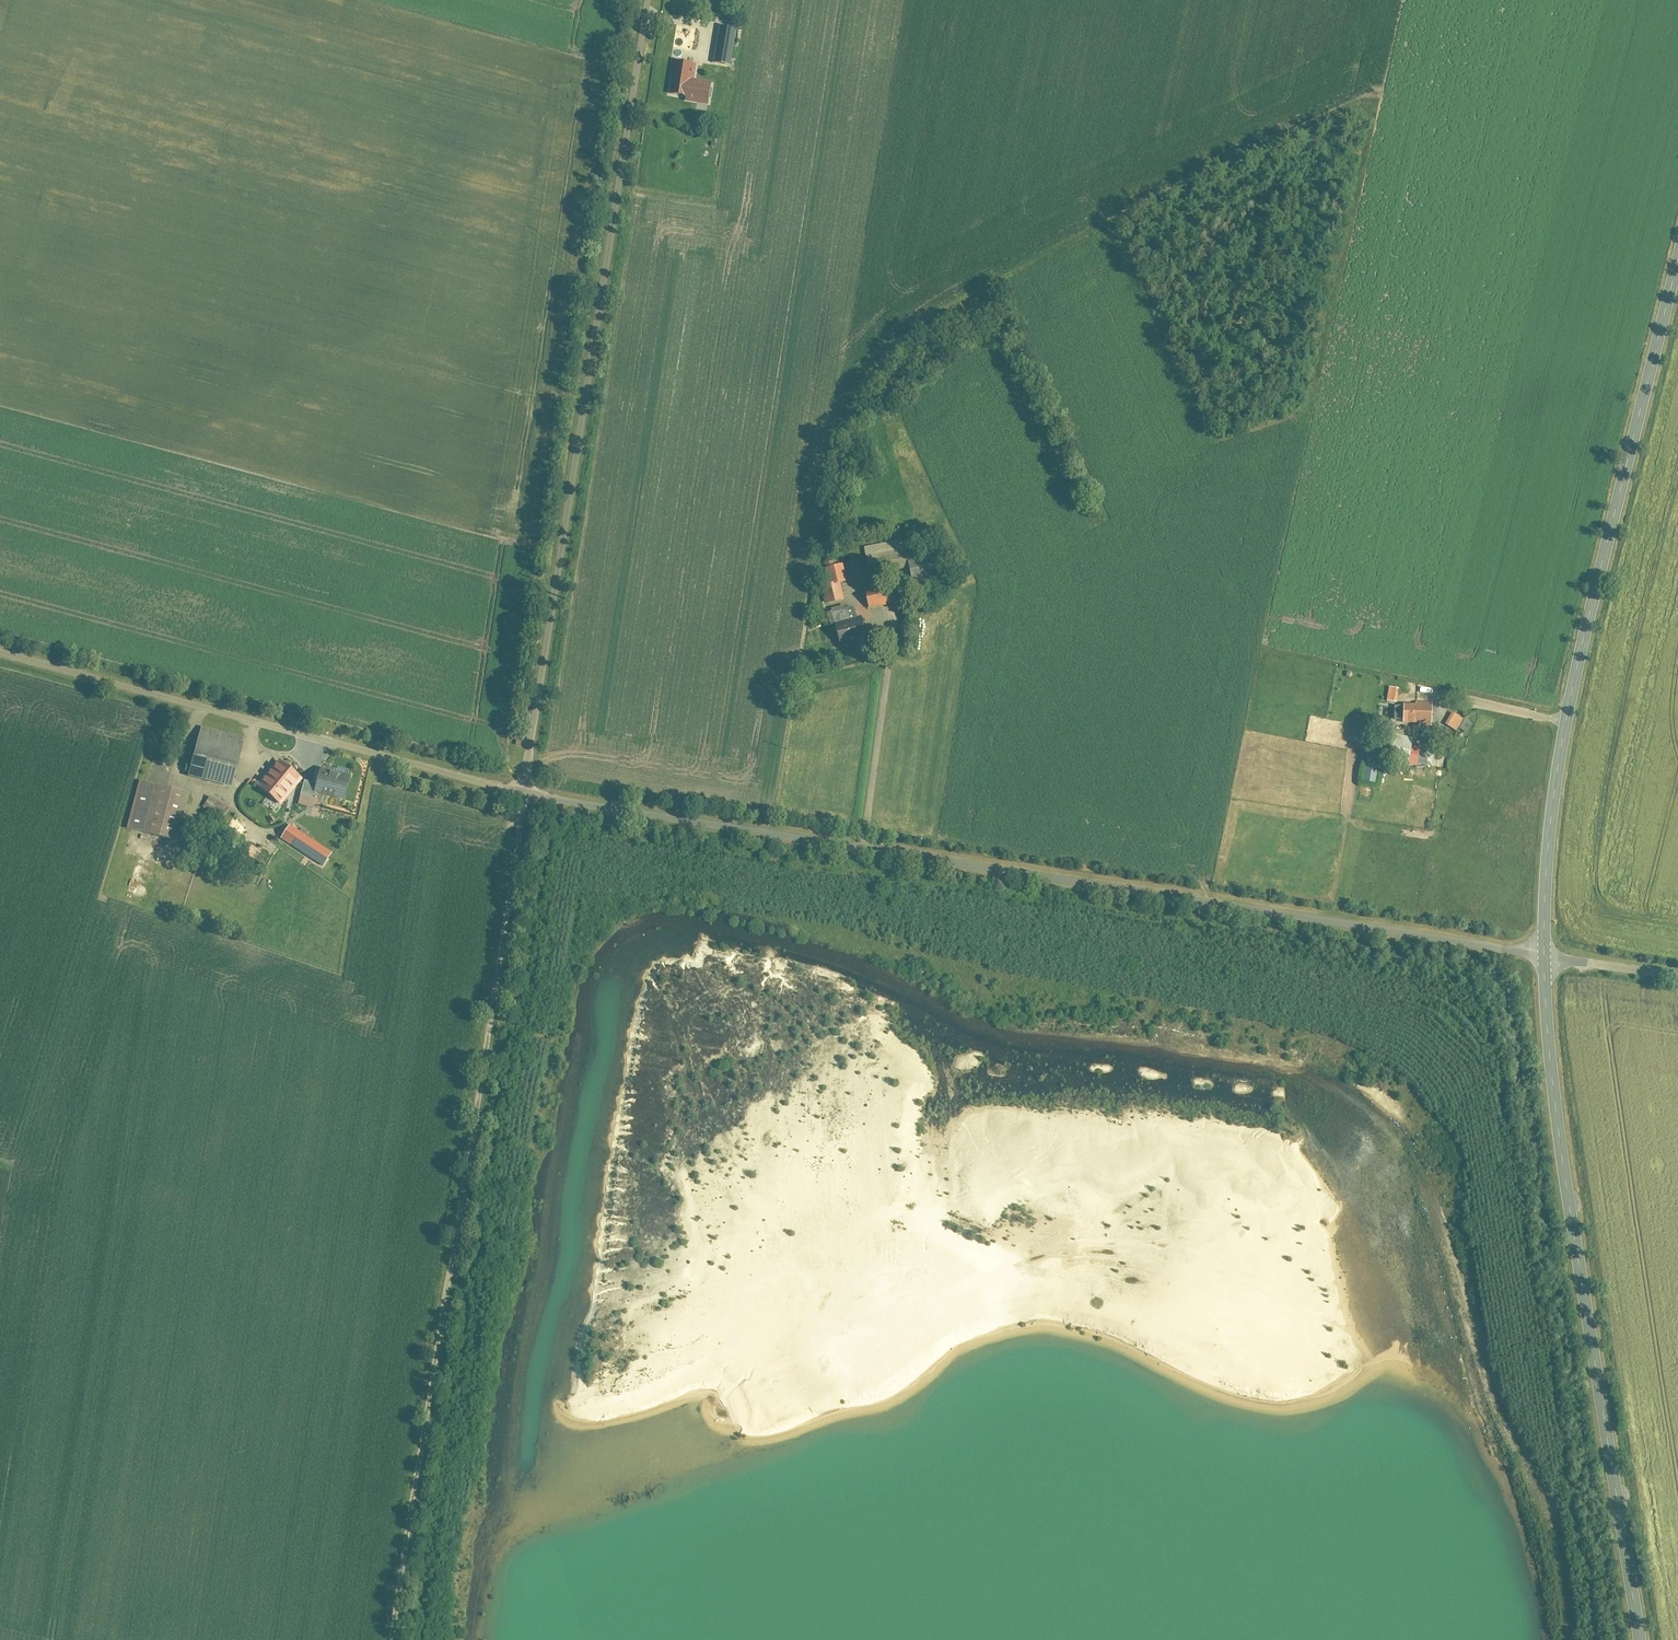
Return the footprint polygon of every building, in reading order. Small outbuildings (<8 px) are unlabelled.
[(725,22),(712,22),(710,44),(723,45),(725,22)] [(685,23),(684,36),(699,37),(700,24),(685,23)] [(712,87),(693,85),(695,63),(675,61),(672,98),(686,99),(685,106),(710,108),(712,87)] [(867,547),(869,562),(906,559),(904,543),(867,547)] [(912,556),(916,584),(944,580),(940,552),(912,556)] [(847,567),(837,568),(838,584),(849,583),(847,567)] [(833,588),(835,603),(847,602),(845,586),(833,588)] [(870,596),(872,610),(898,607),(896,592),(870,596)] [(840,631),(843,646),(868,641),(865,626),(840,631)] [(1410,707),(1409,727),(1435,728),(1435,707),(1410,707)] [(203,730),(190,775),(233,787),(245,742),(203,730)] [(1417,745),(1413,767),(1430,770),(1433,747),(1417,745)] [(275,761),(245,796),(270,817),(300,783),(275,761)] [(321,776),(316,793),(345,801),(349,783),(321,776)] [(142,781),(129,830),(175,843),(189,794),(142,781)] [(290,826),(280,841),(325,867),(334,851),(290,826)]
